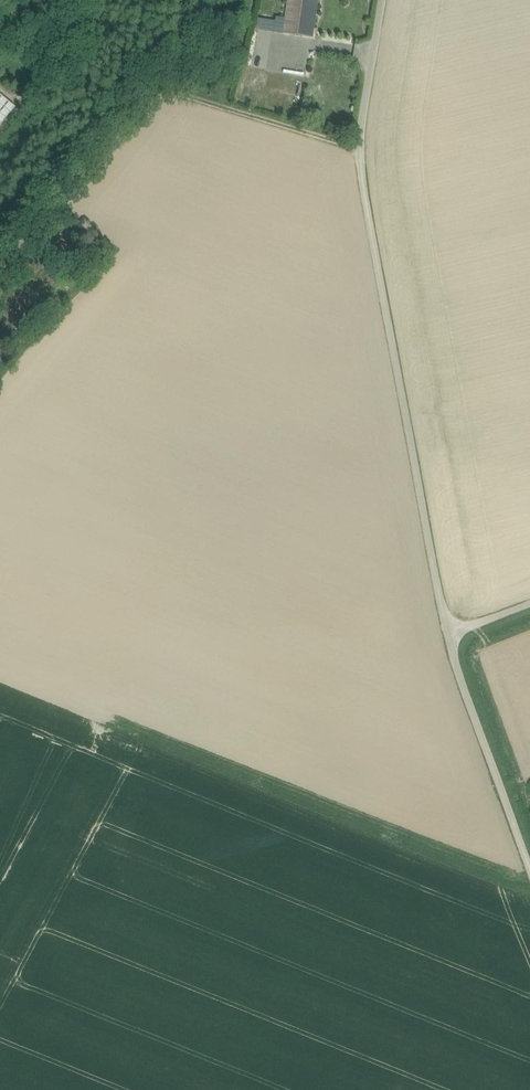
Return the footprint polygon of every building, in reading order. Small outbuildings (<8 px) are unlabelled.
[(283,33),(313,38),(318,0),(288,0),(283,33)] [(0,93),(0,123),(15,105),(0,93)]
